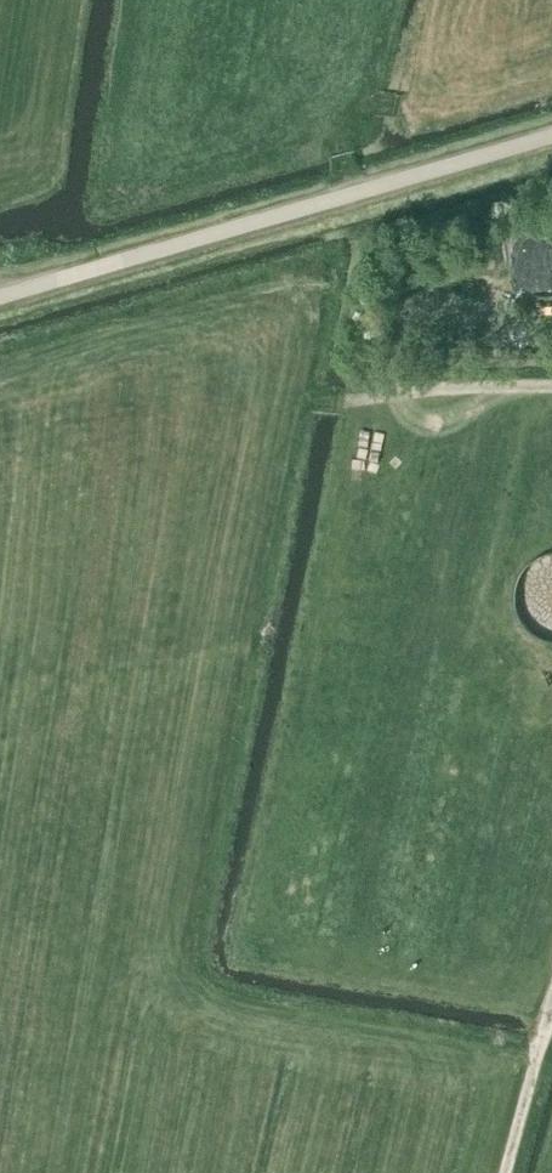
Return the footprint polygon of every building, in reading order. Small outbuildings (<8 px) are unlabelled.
[(550,552),(544,554),(540,555),(534,558),(532,560),(529,562),(526,565),(524,568),(522,570),(521,573),(518,577),(517,581),(516,584),(515,587),(514,591),(514,594),(514,599),(514,604),(515,608),(516,613),(517,615),(518,618),(520,621),(521,624),(523,626),(526,630),(530,633),(532,635),(536,637),(538,639),(542,641),(547,642),(550,643),(551,644),(551,551),(550,552)]
